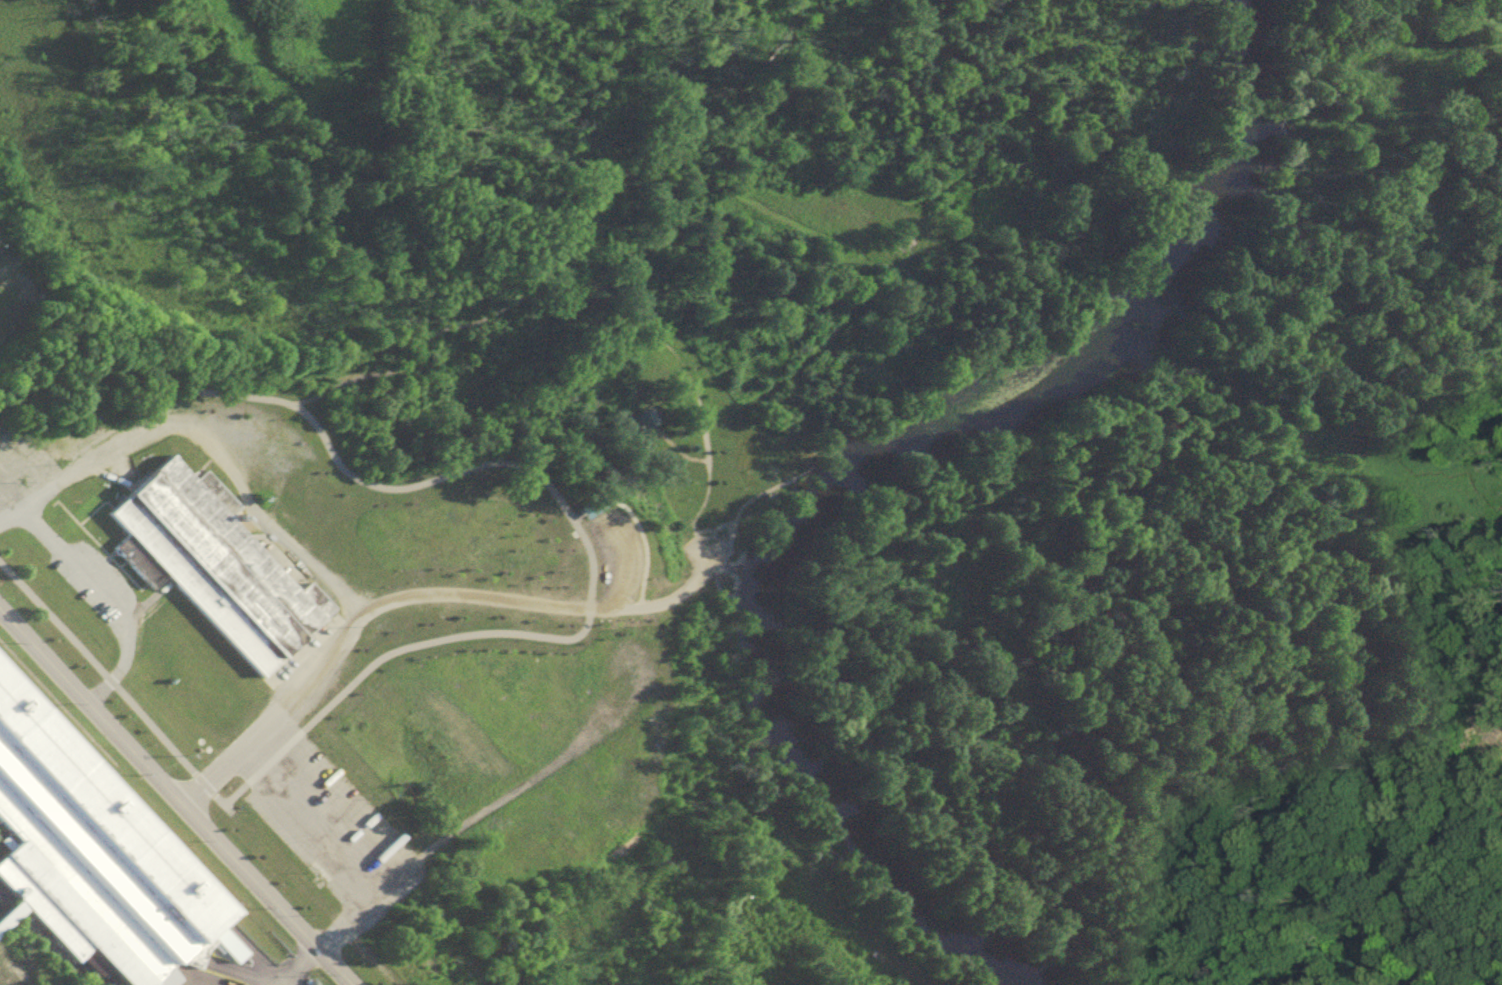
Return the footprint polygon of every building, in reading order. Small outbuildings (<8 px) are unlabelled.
[(639,427),(648,423),(650,423),(645,409),(634,413),(639,427)] [(642,435),(657,428),(651,414),(635,421),(642,435)] [(165,456),(101,514),(124,539),(113,548),(149,587),(164,574),(263,680),(336,613),(309,584),(298,595),(224,515),(233,506),(200,471),(191,485),(165,456)] [(176,979),(170,984),(146,984),(126,984),(107,965),(97,975),(78,955),(72,961),(0,885),(0,853),(16,838),(0,821),(0,655),(232,901),(163,965),(176,979)]
